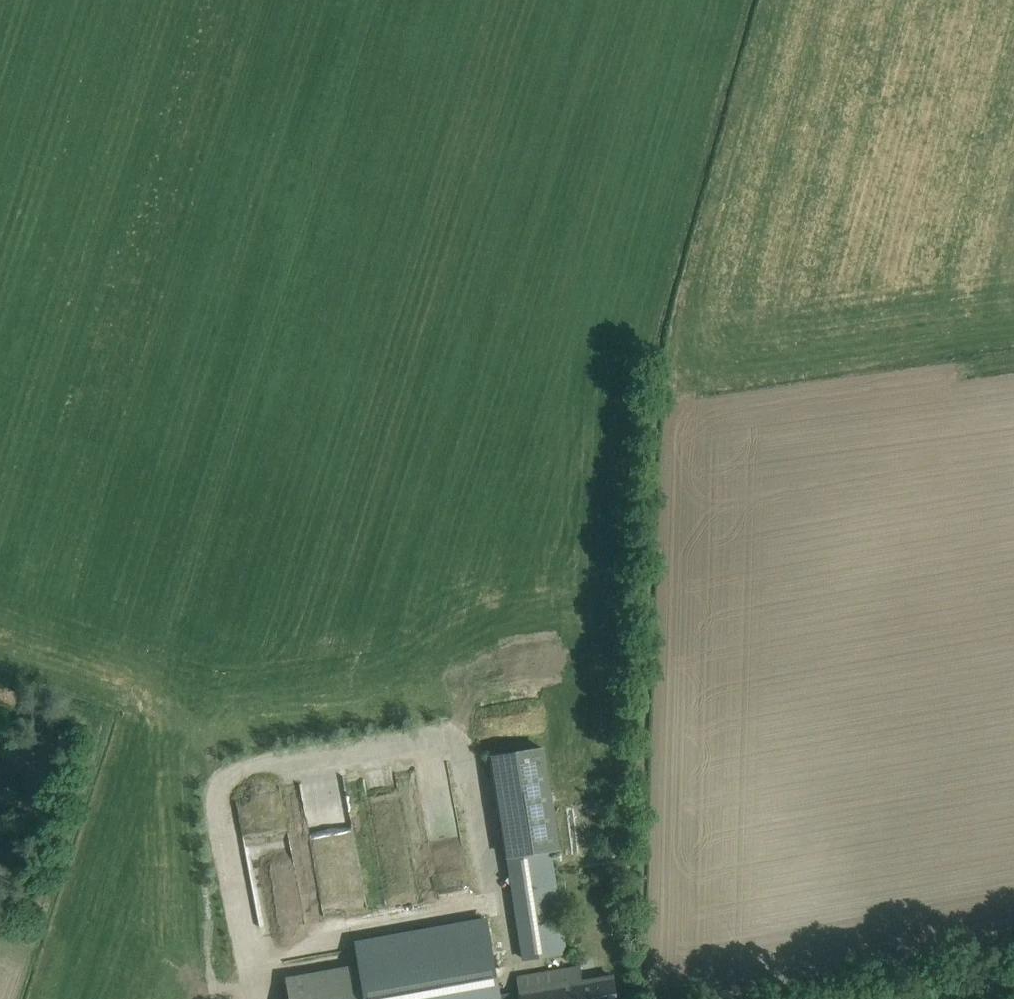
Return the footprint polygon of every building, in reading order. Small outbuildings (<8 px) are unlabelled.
[(566,950),(549,852),(561,850),(545,747),(490,755),(506,857),(524,958),(566,950)] [(498,997),(485,917),(356,940),(360,964),(289,976),(293,998),(617,998),(613,974),(581,980),(579,966),(519,976),(522,993),(498,997)]
